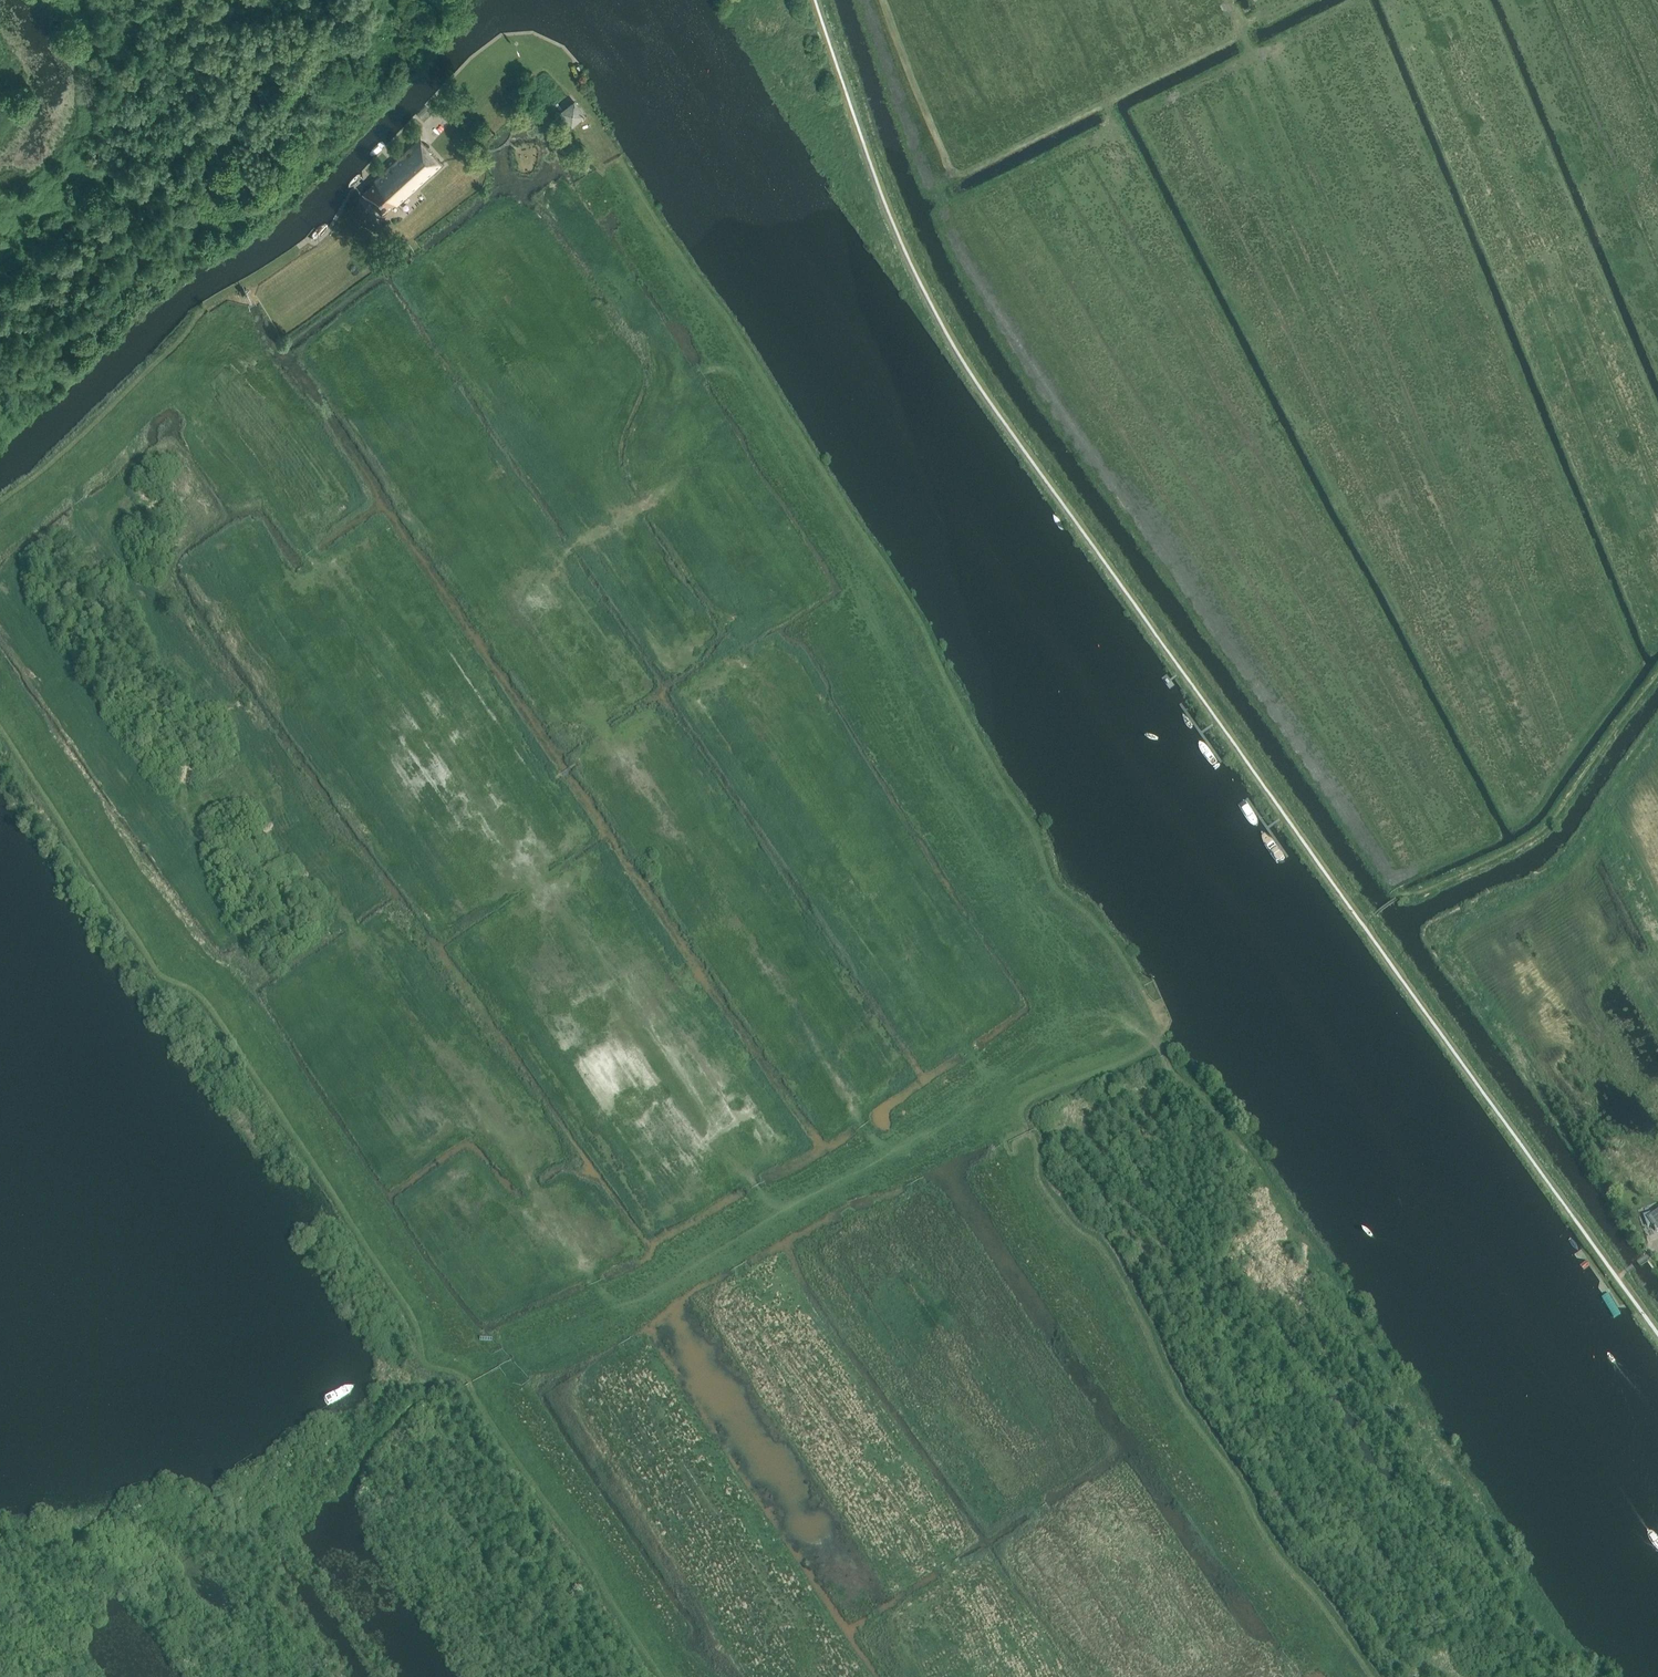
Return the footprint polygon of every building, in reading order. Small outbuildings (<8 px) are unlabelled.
[(574,102),(559,113),(571,129),(586,117),(574,102)] [(397,206),(443,164),(419,138),(372,180),(375,183),(363,193),(381,213),(394,202),(397,206)] [(239,291),(242,298),(249,294),(245,288),(239,291)] [(1644,1217),(1649,1228),(1653,1227),(1655,1230),(1654,1231),(1656,1233),(1657,1232),(1657,1233),(1657,1212),(1644,1217)]
